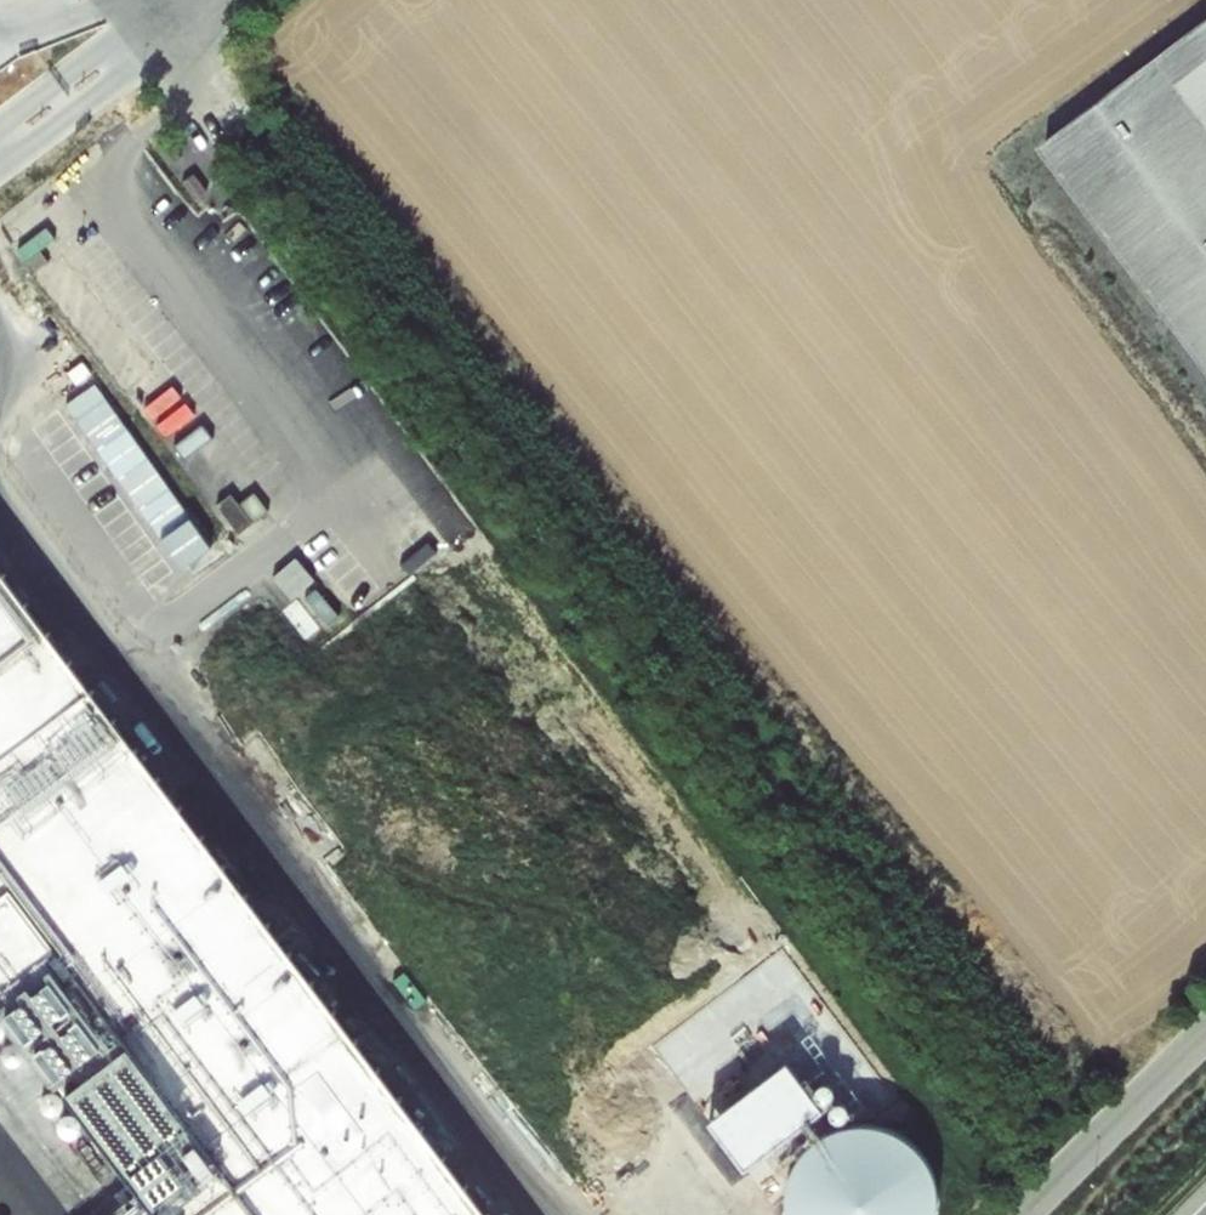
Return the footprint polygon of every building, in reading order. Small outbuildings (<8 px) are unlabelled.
[(1056,133),(1205,351),(1205,30),(1056,133)] [(844,1112),(786,1028),(753,1031),(754,1047),(745,1068),(731,1062),(717,1064),(695,1078),(696,1085),(751,1164),(772,1173),(774,1186),(788,1192),(790,1214),(944,1214),(950,1202),(947,1166),(926,1136),(906,1138),(844,1112)]
